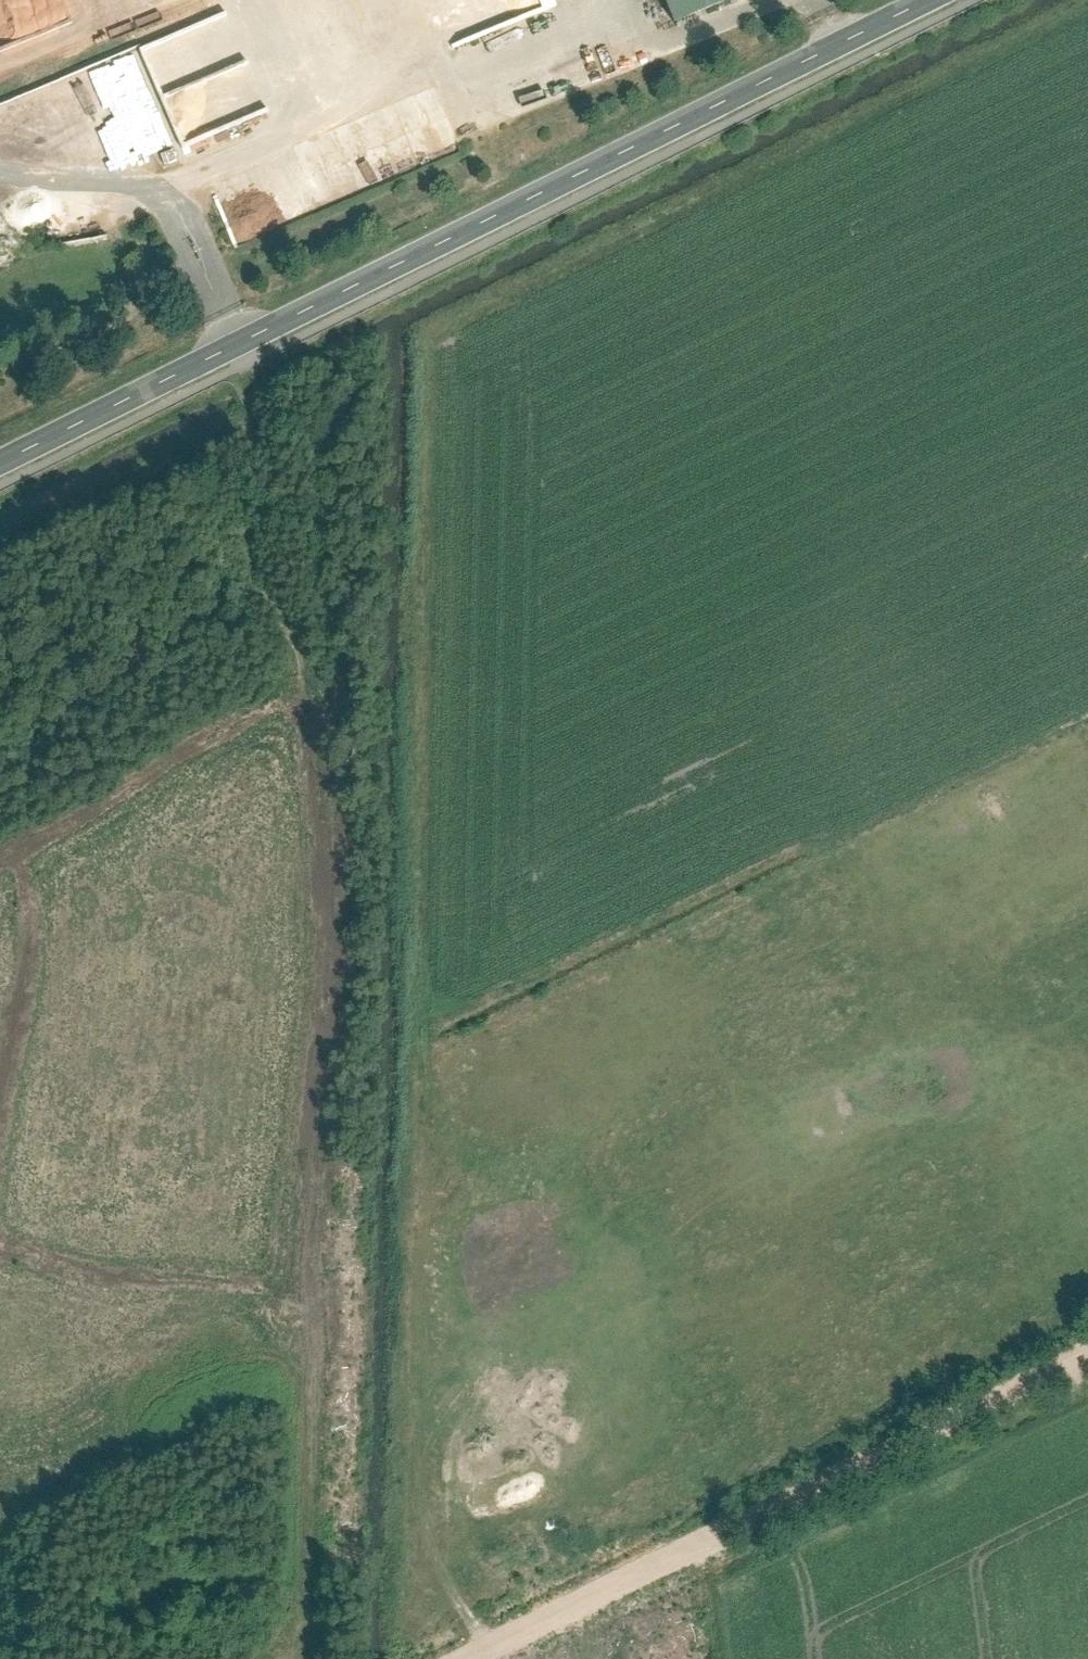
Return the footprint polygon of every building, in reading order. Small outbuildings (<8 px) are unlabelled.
[(281,105),(343,80),(310,0),(251,0),(240,4),(281,105)] [(658,24),(717,0),(649,0),(658,24)] [(0,103),(0,150),(1,154),(15,149),(21,165),(133,127),(138,141),(151,136),(161,165),(186,156),(150,52),(0,103)]
